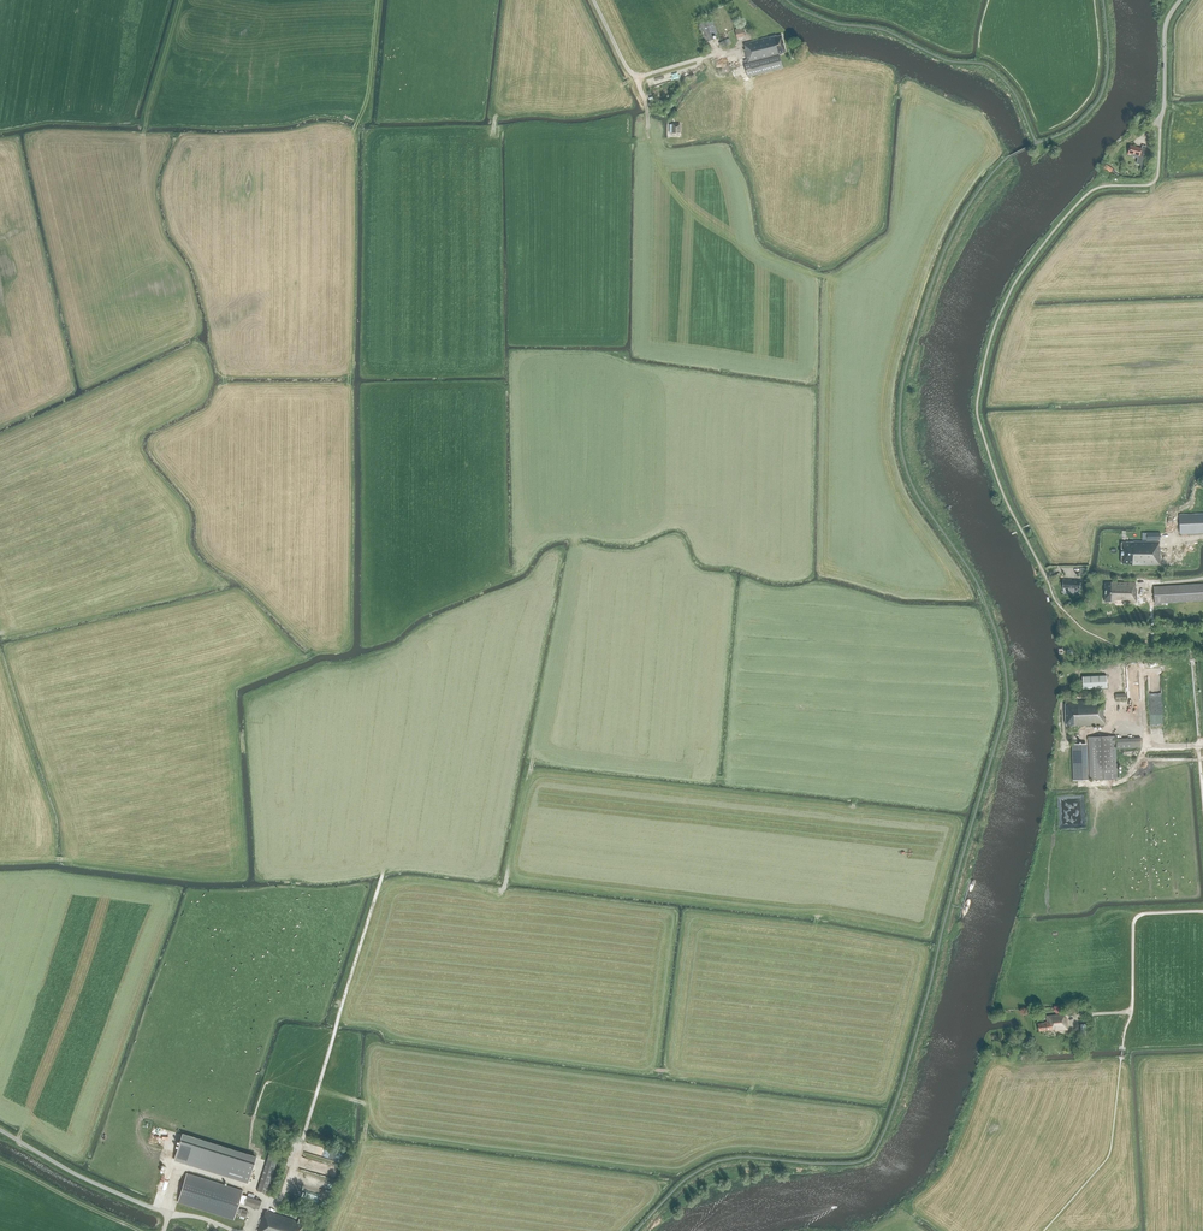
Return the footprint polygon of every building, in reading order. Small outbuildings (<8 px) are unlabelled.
[(706,43),(713,40),(712,36),(718,34),(711,19),(698,25),(706,43)] [(721,47),(731,43),(727,34),(717,38),(721,47)] [(779,53),(786,52),(782,35),(776,37),(776,35),(744,44),(745,49),(744,50),(747,59),(743,60),(748,77),(782,68),(779,53)] [(673,130),(673,133),(679,133),(680,124),(673,124),(673,125),(670,125),(670,130),(673,130)] [(1143,156),(1146,146),(1142,145),(1141,149),(1130,146),(1127,155),(1138,158),(1136,163),(1141,165),(1141,166),(1144,157),(1143,156)] [(1178,515),(1179,534),(1202,533),(1202,514),(1178,515)] [(1121,542),(1121,563),(1129,563),(1129,565),(1160,565),(1160,547),(1159,547),(1159,542),(1126,541),(1126,542),(1121,542)] [(1080,579),(1075,578),(1075,579),(1071,579),(1071,578),(1063,578),(1062,590),(1063,587),(1068,587),(1068,592),(1074,593),(1074,592),(1074,591),(1079,591),(1080,586),(1082,586),(1082,583),(1080,583),(1080,579)] [(1135,589),(1135,583),(1105,582),(1104,600),(1104,602),(1114,602),(1114,599),(1125,599),(1125,602),(1136,602),(1136,589),(1135,589)] [(1154,604),(1202,601),(1202,583),(1153,586),(1154,604)] [(1083,689),(1107,688),(1107,675),(1083,676),(1083,689)] [(1104,707),(1104,700),(1065,702),(1066,726),(1106,724),(1106,715),(1104,715),(1103,710),(1106,710),(1105,710),(1105,707),(1104,707)] [(1128,722),(1134,720),(1126,701),(1120,704),(1128,722)] [(1091,780),(1115,779),(1117,779),(1116,736),(1089,737),(1091,780)] [(1117,748),(1142,747),(1141,738),(1117,739),(1117,748)] [(1074,780),(1085,780),(1084,743),(1072,743),(1074,780)] [(1055,1031),(1068,1030),(1066,1018),(1065,1018),(1065,1013),(1046,1015),(1047,1023),(1038,1024),(1039,1031),(1055,1029),(1055,1031)] [(182,1135),(174,1159),(248,1182),(256,1158),(182,1135)] [(266,1194),(279,1154),(269,1151),(257,1191),(266,1194)] [(177,1202),(212,1213),(233,1220),(239,1203),(259,1209),(261,1201),(241,1195),(242,1191),(186,1173),(177,1202)] [(262,1216),(258,1230),(302,1230),(305,1221),(299,1219),(298,1222),(295,1221),(295,1220),(265,1211),(263,1217),(262,1216)]
